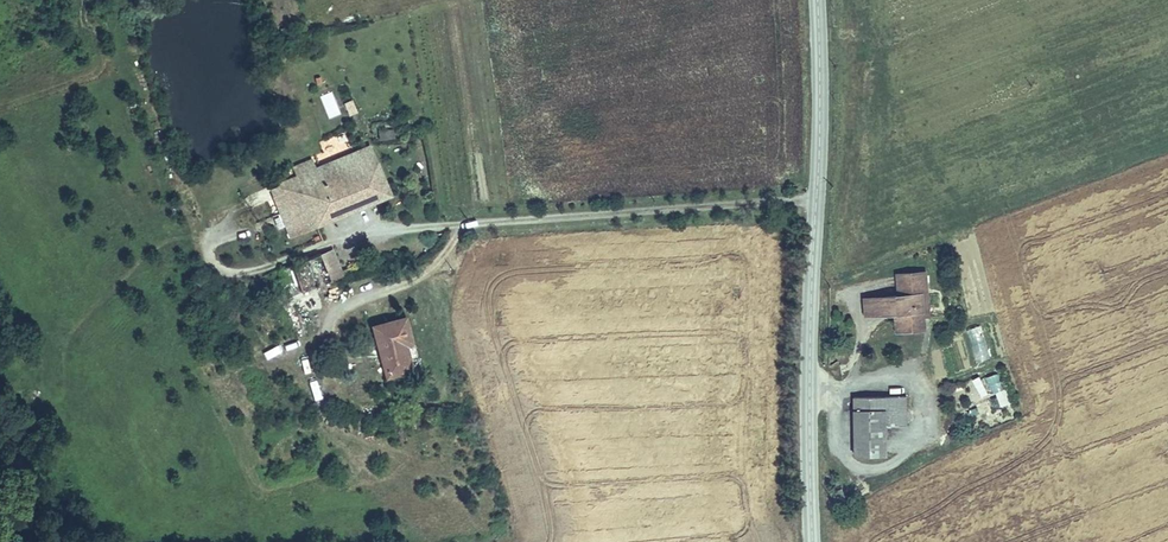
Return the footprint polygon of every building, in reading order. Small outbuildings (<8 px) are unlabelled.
[(320,97),(329,118),(340,113),(332,93),(320,97)] [(347,117),(357,113),(351,99),(341,103),(347,117)] [(377,130),(378,141),(394,140),(393,129),(377,130)] [(265,209),(280,244),(389,198),(369,152),(352,159),(348,148),(291,172),(295,181),(269,192),(275,205),(265,209)] [(299,269),(310,296),(335,285),(324,258),(299,269)] [(285,275),(296,302),(310,296),(299,269),(285,275)] [(900,278),(902,297),(867,301),(869,320),(903,317),(905,336),(927,334),(924,298),(930,297),(928,276),(900,278)] [(407,319),(375,328),(390,378),(410,372),(402,347),(415,344),(407,319)] [(966,329),(974,364),(990,360),(982,326),(966,329)] [(987,377),(989,391),(998,389),(996,376),(987,377)] [(859,461),(889,460),(888,433),(910,432),(909,399),(857,401),(859,461)] [(836,507),(846,502),(844,495),(833,500),(836,507)]
